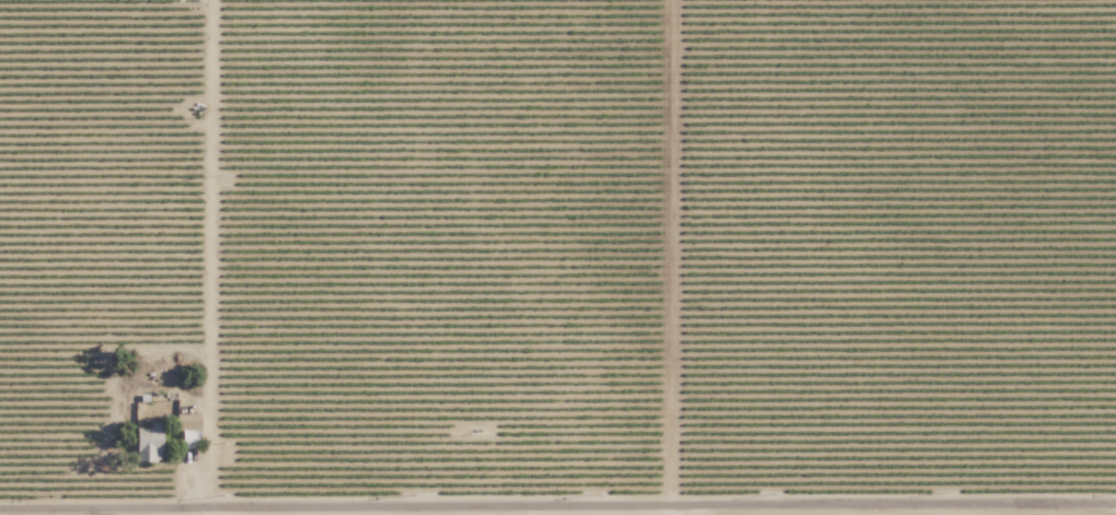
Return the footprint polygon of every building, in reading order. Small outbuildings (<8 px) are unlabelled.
[(139,462),(163,462),(162,426),(138,426),(139,462)]
